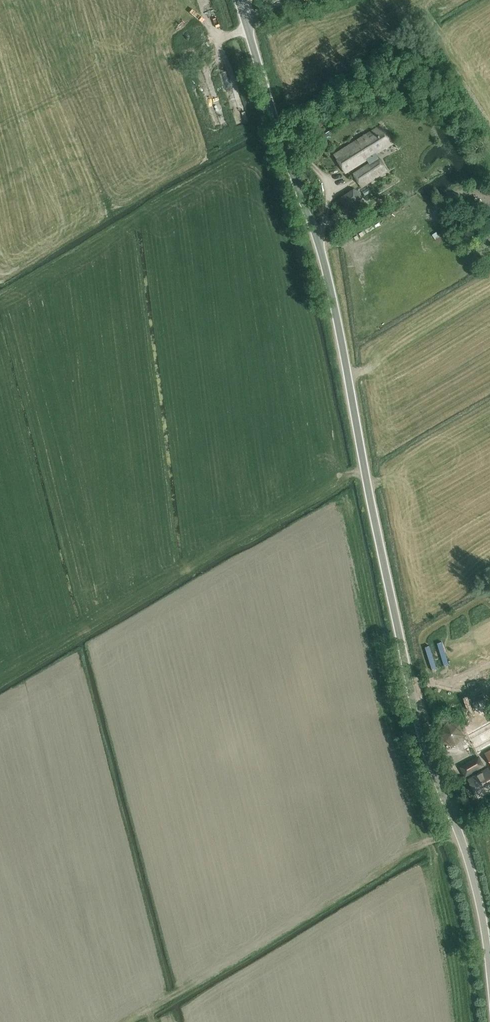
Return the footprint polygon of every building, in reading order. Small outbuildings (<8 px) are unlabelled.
[(225,119),(220,120),(221,127),(215,128),(216,132),(226,130),(225,119)] [(361,187),(386,170),(379,157),(378,157),(376,154),(392,143),(381,125),(333,155),(345,173),(368,159),(370,163),(353,174),(361,187)] [(362,198),(357,191),(353,189),(339,198),(345,208),(362,198)] [(489,747),(489,718),(465,731),(477,754),(489,747)] [(456,745),(463,735),(459,725),(449,722),(441,730),(444,742),(456,745)] [(468,780),(478,797),(489,790),(489,771),(488,768),(468,780)]
